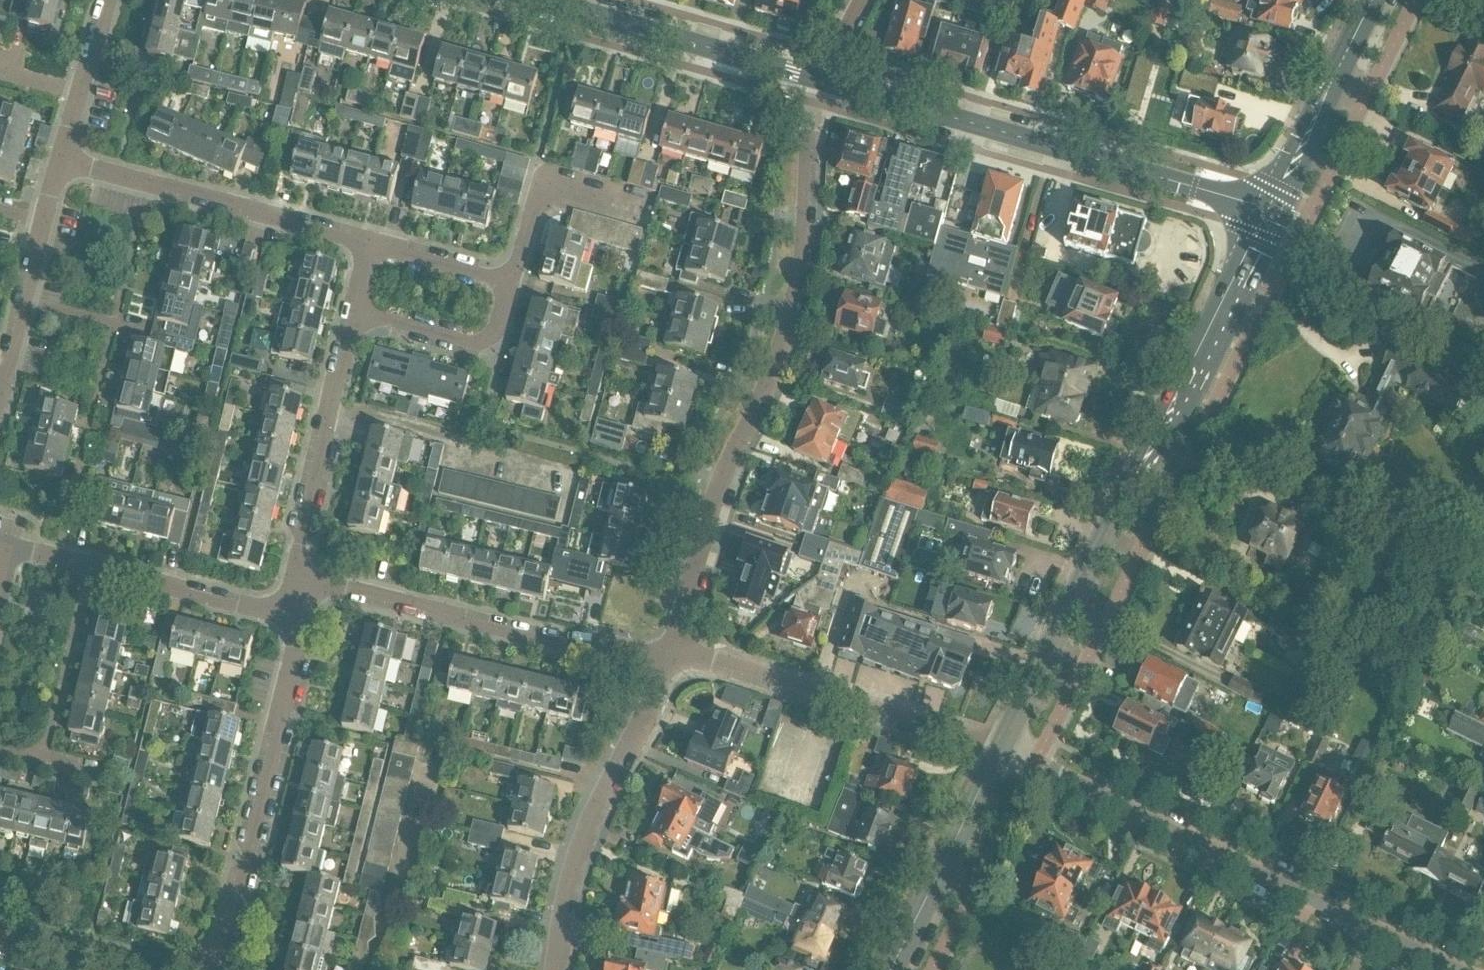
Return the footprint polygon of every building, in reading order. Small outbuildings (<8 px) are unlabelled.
[(28,21),(26,27),(50,33),(58,3),(47,0),(13,0),(12,5),(10,11),(9,17),(28,21)] [(204,30),(208,14),(188,9),(189,3),(176,0),(163,0),(156,28),(202,39),(204,30)] [(227,33),(228,34),(236,0),(211,0),(208,14),(204,30),(226,36),(227,33)] [(251,40),(260,0),(236,0),(228,34),(251,40)] [(279,0),(260,0),(251,40),(272,45),(275,37),(276,37),(284,1),(279,0)] [(780,21),(778,28),(790,32),(792,24),(796,25),(803,0),(761,0),(757,14),(780,21)] [(896,16),(886,52),(913,60),(923,25),(923,24),(925,16),(932,17),(936,3),(936,0),(918,0),(915,12),(899,7),(897,16),(896,16)] [(955,7),(951,20),(968,25),(974,0),(936,0),(936,3),(955,7)] [(968,25),(976,27),(980,15),(1009,23),(1016,0),(974,0),(968,25)] [(1035,47),(1023,91),(1040,96),(1060,26),(1075,33),(1084,8),(1088,0),(1061,0),(1056,16),(1044,12),(1042,20),(1037,36),(1034,47),(1035,47)] [(1105,15),(1111,0),(1088,0),(1084,8),(1105,15)] [(1170,4),(1155,0),(1149,25),(1164,29),(1167,17),(1187,22),(1190,8),(1170,3),(1170,4)] [(1251,22),(1291,33),(1295,22),(1298,21),(1299,14),(1297,12),(1298,10),(1263,0),(1246,0),(1243,10),(1247,11),(1246,13),(1253,14),(1251,22)] [(1298,10),(1298,8),(1300,8),(1300,7),(1301,7),(1303,0),(1263,0),(1298,10)] [(306,6),(284,1),(276,37),(297,42),(306,6)] [(8,20),(9,17),(10,11),(12,5),(0,3),(0,18),(8,20)] [(1216,19),(1235,23),(1237,13),(1219,8),(1216,19)] [(355,21),(332,14),(320,55),(343,61),(345,54),(355,21)] [(370,61),(380,28),(355,21),(345,54),(370,61)] [(928,64),(945,69),(945,67),(955,70),(965,35),(938,27),(928,64)] [(156,28),(149,57),(174,64),(176,59),(196,64),(202,39),(156,28)] [(380,28),(370,61),(392,68),(402,34),(380,28)] [(1246,75),(1257,79),(1258,78),(1262,80),(1266,68),(1272,69),(1275,57),(1274,57),(1276,45),(1233,32),(1228,50),(1231,51),(1225,70),(1233,73),(1233,76),(1242,78),(1246,75)] [(1035,47),(1034,47),(1037,36),(1024,33),(1021,44),(1009,40),(998,77),(999,77),(997,84),(1020,91),(1023,91),(1035,47)] [(392,68),(393,68),(390,78),(413,85),(416,75),(425,41),(402,34),(392,68)] [(1454,71),(1435,110),(1459,122),(1476,87),(1483,90),(1483,88),(1483,40),(1472,34),(1463,53),(1458,50),(1449,69),(1454,71)] [(955,70),(963,72),(963,74),(980,79),(990,42),(965,35),(955,70)] [(1089,35),(1085,45),(1070,87),(1105,100),(1124,48),(1089,35)] [(435,84),(434,87),(458,93),(469,57),(445,50),(435,84)] [(469,57),(458,93),(481,100),(491,63),(469,57)] [(515,70),(513,69),(515,65),(513,62),(504,60),(502,61),(500,66),(491,63),(481,100),(491,102),(492,100),(505,103),(515,70)] [(216,73),(190,68),(187,81),(216,88),(219,75),(215,74),(216,73)] [(304,68),(301,78),(298,92),(311,96),(317,72),(304,68)] [(529,110),(538,76),(515,70),(505,103),(529,110)] [(301,78),(289,74),(281,104),(293,107),(298,92),(301,78)] [(1188,74),(1184,90),(1214,99),(1219,83),(1188,74)] [(219,75),(216,88),(238,93),(241,80),(219,75)] [(241,80),(238,93),(259,98),(262,85),(241,80)] [(197,98),(199,88),(185,85),(183,95),(197,98)] [(199,88),(197,98),(208,101),(211,90),(199,88)] [(357,106),(361,91),(350,88),(345,103),(357,106)] [(1176,125),(1233,141),(1235,135),(1238,136),(1242,136),(1245,125),(1242,122),(1239,121),(1240,115),(1231,112),(1232,111),(1208,104),(1207,105),(1202,104),(1203,100),(1182,89),(1177,107),(1181,108),(1176,125)] [(361,91),(357,106),(366,109),(370,94),(361,91)] [(581,93),(572,125),(596,132),(605,100),(581,93)] [(300,94),(292,125),(304,128),(312,97),(300,94)] [(240,108),(243,98),(229,95),(227,106),(240,108)] [(413,122),(420,99),(407,95),(400,118),(413,122)] [(243,98),(240,108),(251,111),(253,100),(243,98)] [(420,99),(413,122),(425,126),(432,102),(420,99)] [(605,100),(596,132),(619,139),(628,106),(605,100)] [(642,145),(651,113),(628,106),(619,139),(642,145)] [(360,124),(363,114),(337,107),(334,117),(360,124)] [(0,108),(0,127),(26,134),(31,117),(0,108)] [(161,110),(148,141),(170,150),(183,120),(161,110)] [(363,114),(360,124),(384,131),(387,120),(363,114)] [(469,139),(474,124),(456,119),(452,134),(469,139)] [(671,119),(662,151),(685,158),(694,125),(671,119)] [(183,120),(170,150),(191,159),(205,129),(183,120)] [(493,145),(497,130),(474,124),(469,139),(493,145)] [(694,125),(685,158),(709,165),(718,132),(694,125)] [(0,127),(0,144),(21,150),(26,134),(0,127)] [(415,162),(424,131),(410,127),(401,158),(415,162)] [(51,131),(41,128),(38,138),(48,141),(51,131)] [(205,129),(191,159),(213,169),(227,139),(205,129)] [(497,130),(493,145),(504,148),(508,133),(497,130)] [(424,131),(415,162),(427,165),(436,134),(424,131)] [(718,132),(709,165),(732,171),(741,139),(718,132)] [(48,141),(38,138),(35,148),(45,151),(48,141)] [(853,218),(850,225),(868,230),(879,192),(884,173),(887,162),(888,159),(877,156),(880,145),(852,138),(848,140),(840,172),(867,180),(865,187),(856,185),(847,216),(853,218)] [(246,147),(227,139),(213,169),(235,178),(241,165),(259,172),(270,149),(249,140),(246,147)] [(756,178),(764,145),(741,139),(732,171),(756,178)] [(460,141),(456,152),(480,158),(483,148),(460,141)] [(586,148),(578,146),(572,169),(584,173),(591,149),(590,149),(592,143),(588,142),(586,148)] [(301,143),(292,179),(317,185),(327,150),(301,143)] [(1406,153),(1410,155),(1402,170),(1434,186),(1447,160),(1434,154),(1434,155),(1411,143),(1406,153)] [(0,144),(0,163),(16,167),(21,150),(0,144)] [(480,158),(505,165),(508,155),(483,148),(480,158)] [(596,176),(603,153),(591,149),(584,173),(596,176)] [(341,192),(351,156),(327,150),(317,185),(341,192)] [(887,194),(879,192),(868,230),(899,239),(910,200),(922,157),(903,152),(899,165),(887,162),(884,173),(892,175),(889,183),(887,194)] [(505,165),(504,166),(528,173),(531,161),(508,155),(505,165)] [(366,198),(376,163),(351,156),(341,192),(366,198)] [(910,200),(911,200),(922,203),(925,193),(937,196),(946,164),(922,157),(910,200)] [(42,164),(31,161),(28,171),(39,174),(42,164)] [(635,162),(629,185),(640,189),(647,166),(635,162)] [(11,185),(16,167),(0,163),(0,182),(11,185)] [(391,205),(400,169),(376,163),(366,198),(391,205)] [(528,173),(504,166),(501,178),(524,185),(528,173)] [(653,192),(659,169),(647,166),(640,189),(653,192)] [(1386,192),(1409,204),(1409,205),(1421,211),(1434,186),(1402,170),(1396,183),(1392,181),(1386,192)] [(39,174),(28,171),(25,181),(35,185),(39,174)] [(422,175),(413,211),(437,217),(447,181),(422,175)] [(700,194),(704,180),(693,177),(689,191),(700,194)] [(498,190),(522,196),(524,185),(501,178),(498,190)] [(936,249),(928,279),(1005,301),(1019,250),(1007,247),(1024,187),(990,178),(973,238),(941,229),(936,249)] [(704,180),(700,194),(710,197),(714,183),(704,180)] [(462,224),(472,188),(447,181),(437,217),(462,224)] [(497,194),(472,188),(462,224),(488,231),(495,201),(497,194)] [(662,189),(661,195),(659,201),(690,210),(693,197),(662,189)] [(522,196),(498,190),(497,194),(495,201),(519,208),(522,196)] [(746,212),(749,200),(726,193),(723,206),(746,212)] [(1147,224),(1080,205),(1068,248),(1135,268),(1138,256),(1143,257),(1147,255),(1151,251),(1152,247),(1151,242),(1148,238),(1144,235),(1147,224)] [(945,218),(914,209),(905,240),(936,249),(941,229),(945,218)] [(575,212),(573,217),(568,235),(580,238),(586,215),(575,212)] [(1429,212),(1423,224),(1455,240),(1461,227),(1429,212)] [(580,238),(590,241),(591,241),(597,218),(586,215),(580,238)] [(722,224),(692,215),(683,246),(733,260),(740,235),(720,230),(722,224)] [(597,218),(591,241),(603,245),(608,221),(597,218)] [(615,248),(620,224),(608,221),(603,245),(615,248)] [(620,224),(615,248),(625,251),(631,227),(620,224)] [(631,227),(625,251),(638,255),(645,231),(631,227)] [(213,238),(181,230),(175,253),(207,261),(213,238)] [(549,244),(550,245),(548,255),(583,265),(590,241),(580,238),(568,235),(554,231),(553,234),(552,233),(549,244)] [(897,246),(855,234),(849,256),(891,268),(891,267),(882,265),(885,255),(894,258),(897,246)] [(1390,254),(1383,251),(1374,270),(1380,273),(1372,289),(1421,313),(1428,298),(1436,301),(1428,316),(1430,317),(1454,268),(1453,267),(1445,282),(1438,278),(1446,262),(1397,238),(1390,254)] [(235,269),(249,272),(253,273),(258,249),(246,246),(244,255),(238,254),(237,257),(233,256),(232,259),(231,259),(229,267),(235,269)] [(676,272),(683,274),(680,282),(697,286),(699,278),(726,285),(733,260),(683,246),(676,272)] [(259,273),(269,276),(272,276),(278,251),(265,248),(259,273)] [(1037,249),(1034,257),(1048,261),(1050,252),(1037,249)] [(169,277),(201,284),(201,285),(209,287),(215,263),(207,261),(175,253),(169,277)] [(541,278),(540,281),(586,294),(594,268),(583,266),(583,265),(548,255),(544,267),(542,267),(539,278),(541,278)] [(843,277),(870,285),(868,294),(882,298),(891,268),(849,256),(843,277)] [(302,273),(290,270),(287,280),(331,291),(337,266),(306,258),(302,273)] [(914,275),(927,278),(927,279),(931,266),(918,262),(914,275)] [(235,269),(233,278),(246,281),(249,272),(235,269)] [(253,298),(258,299),(263,301),(269,276),(259,273),(253,298)] [(669,281),(638,273),(634,286),(666,294),(669,281)] [(1064,324),(1103,341),(1103,340),(1112,343),(1119,326),(1110,322),(1119,301),(1116,300),(1118,296),(1105,290),(1103,295),(1081,285),(1060,276),(1046,307),(1050,309),(1047,317),(1057,321),(1064,324)] [(201,284),(169,277),(163,300),(196,308),(201,285),(201,284)] [(287,281),(299,284),(293,307),(325,315),(331,291),(287,280),(287,281)] [(883,305),(847,294),(837,328),(874,338),(883,305)] [(253,298),(248,296),(242,321),(252,324),(258,299),(253,298)] [(595,307),(625,315),(628,305),(598,296),(595,307)] [(669,308),(676,309),(672,322),(712,333),(719,308),(679,297),(672,296),(669,308)] [(157,321),(153,334),(159,335),(196,345),(199,331),(191,328),(196,308),(163,300),(158,322),(157,321)] [(1017,305),(1004,301),(996,329),(997,329),(1010,333),(1017,305)] [(529,317),(530,317),(527,327),(575,340),(582,313),(569,309),(569,312),(534,303),(533,305),(532,305),(529,317)] [(237,318),(239,308),(227,304),(224,315),(237,318)] [(325,315),(293,307),(287,333),(318,341),(325,315)] [(625,315),(595,307),(592,320),(622,328),(625,315)] [(941,307),(937,324),(952,328),(957,311),(941,307)] [(665,347),(705,358),(712,333),(672,322),(665,347)] [(520,350),(521,350),(521,352),(556,362),(560,347),(566,349),(569,340),(574,341),(575,340),(527,327),(524,339),(523,338),(520,350)] [(983,342),(1005,348),(1009,334),(987,328),(983,342)] [(318,341),(287,333),(281,357),(312,365),(318,341)] [(159,372),(161,372),(169,374),(171,375),(177,352),(187,354),(194,351),(196,345),(159,335),(153,334),(151,346),(135,341),(131,356),(128,355),(126,363),(129,364),(129,365),(159,372)] [(618,347),(649,355),(652,342),(622,334),(618,347)] [(594,372),(605,375),(611,350),(601,347),(594,372)] [(649,355),(618,347),(615,359),(645,368),(649,355)] [(399,394),(407,396),(402,416),(410,418),(425,357),(414,355),(413,358),(377,349),(368,382),(400,391),(399,394)] [(1344,474),(1343,475),(1342,481),(1358,488),(1371,464),(1368,463),(1397,406),(1396,405),(1398,401),(1391,397),(1397,385),(1407,390),(1407,391),(1455,414),(1467,388),(1420,365),(1422,363),(1392,349),(1363,409),(1351,403),(1351,405),(1339,400),(1338,402),(1334,404),(1330,413),(1331,416),(1330,419),(1337,422),(1326,443),(1323,445),(1318,454),(1319,456),(1322,458),(1320,463),(1344,474)] [(214,367),(213,366),(209,384),(220,386),(224,369),(223,369),(227,352),(218,350),(214,367)] [(514,377),(549,386),(558,389),(561,378),(552,375),(556,362),(521,352),(520,354),(518,354),(515,365),(517,365),(514,377)] [(823,381),(859,393),(859,391),(867,394),(872,378),(864,376),(868,366),(832,354),(823,381)] [(1036,368),(1045,371),(1040,387),(1086,401),(1092,381),(1094,380),(1095,376),(1094,375),(1096,370),(1050,355),(1049,358),(1040,355),(1036,368)] [(263,364),(233,356),(230,368),(261,376),(263,364)] [(425,357),(410,418),(415,419),(421,400),(429,402),(430,399),(463,407),(471,374),(435,364),(436,360),(425,357)] [(124,388),(155,396),(165,398),(171,375),(169,374),(161,372),(159,372),(129,365),(124,388)] [(699,382),(659,370),(652,396),(692,407),(699,382)] [(605,375),(594,372),(587,397),(598,400),(605,375)] [(507,402),(525,407),(522,418),(542,424),(545,411),(543,410),(549,386),(514,377),(511,388),(509,387),(506,398),(508,399),(507,402)] [(264,391),(272,392),(266,417),(297,425),(304,399),(282,393),(284,384),(267,379),(264,391)] [(226,407),(236,410),(243,383),(233,381),(226,407)] [(1041,388),(1033,413),(1075,427),(1083,401),(1086,402),(1086,401),(1040,387),(1039,387),(1041,388)] [(118,410),(116,409),(114,419),(126,422),(128,413),(150,419),(155,396),(124,388),(118,410)] [(956,403),(994,414),(994,416),(1018,423),(1019,421),(1017,421),(1021,407),(967,392),(966,393),(960,392),(956,403)] [(648,408),(640,405),(633,430),(665,439),(668,427),(685,432),(692,407),(652,396),(648,408)] [(581,422),(591,425),(598,400),(587,397),(581,422)] [(882,417),(911,425),(917,406),(888,397),(882,417)] [(79,410),(43,401),(38,419),(75,428),(79,410)] [(810,412),(803,429),(838,443),(849,419),(815,404),(811,413),(810,412)] [(236,410),(226,407),(220,431),(230,434),(236,410)] [(1018,423),(994,416),(991,425),(1016,431),(1018,423)] [(260,441),(291,449),(297,425),(266,417),(260,441)] [(75,428),(38,419),(34,436),(71,445),(75,428)] [(112,428),(123,431),(126,422),(114,419),(112,428)] [(598,420),(591,445),(622,453),(629,428),(598,420)] [(125,425),(122,441),(143,447),(148,430),(125,425)] [(794,452),(828,467),(834,469),(838,459),(833,456),(838,443),(803,429),(797,443),(798,444),(794,452)] [(165,452),(170,436),(148,430),(143,447),(165,452)] [(374,430),(368,456),(399,463),(408,465),(414,440),(406,438),(374,430)] [(230,434),(220,431),(214,456),(224,458),(230,434)] [(1001,466),(1031,474),(1030,480),(1045,484),(1046,479),(1050,480),(1060,442),(1020,431),(1019,436),(1010,433),(1001,466)] [(71,445),(34,436),(30,453),(67,462),(71,445)] [(941,443),(918,436),(912,454),(935,461),(941,443)] [(254,466),(285,473),(291,449),(260,441),(254,466)] [(119,447),(108,444),(105,453),(117,456),(119,447)] [(445,447),(435,445),(429,470),(439,473),(445,447)] [(67,462),(30,453),(26,470),(62,479),(67,462)] [(103,463),(115,465),(117,456),(105,453),(103,463)] [(224,458),(214,456),(208,481),(218,483),(224,458)] [(399,463),(368,456),(361,481),(403,491),(403,489),(393,486),(399,463)] [(905,479),(923,484),(927,470),(909,465),(905,479)] [(248,491),(279,499),(285,473),(254,466),(248,491)] [(838,479),(837,479),(836,480),(861,488),(868,491),(873,479),(866,477),(867,475),(842,467),(838,479)] [(439,473),(429,470),(423,496),(433,499),(439,473)] [(445,471),(439,495),(451,498),(457,474),(445,471)] [(837,493),(837,492),(833,491),(836,480),(818,474),(814,485),(803,481),(804,480),(794,477),(794,478),(778,473),(776,477),(772,476),(767,491),(771,492),(769,497),(771,498),(771,497),(820,513),(820,514),(822,515),(830,491),(837,493)] [(457,474),(451,498),(462,501),(468,477),(457,474)] [(468,477),(462,501),(474,503),(480,480),(468,477)] [(109,491),(111,482),(99,479),(97,487),(109,491)] [(575,504),(585,507),(592,482),(582,479),(575,504)] [(486,506),(492,482),(480,480),(474,503),(486,506)] [(923,513),(929,492),(893,480),(888,496),(885,495),(882,502),(920,513),(920,512),(923,513)] [(218,483),(208,481),(202,505),(212,507),(218,483)] [(356,506),(387,513),(396,515),(403,491),(361,481),(356,506)] [(95,497),(106,500),(100,525),(122,530),(130,498),(131,498),(134,487),(111,482),(109,491),(97,487),(95,497)] [(499,509),(504,485),(492,482),(486,506),(499,509)] [(510,512),(515,488),(504,485),(499,509),(510,512)] [(521,515),(527,491),(515,488),(510,512),(521,515)] [(649,496),(617,489),(611,513),(643,521),(649,496)] [(242,515),(273,523),(279,499),(248,491),(242,515)] [(527,491),(521,515),(533,517),(538,494),(527,491)] [(546,521),(551,497),(538,494),(533,517),(546,521)] [(990,494),(982,522),(1027,535),(1035,508),(999,497),(1000,497),(990,494)] [(423,496),(417,520),(423,521),(427,522),(433,499),(423,496)] [(557,523),(562,500),(551,497),(546,521),(557,523)] [(813,537),(820,514),(820,513),(771,497),(771,498),(763,520),(807,535),(799,557),(822,565),(830,542),(813,537)] [(131,498),(130,498),(122,530),(145,536),(153,504),(131,498)] [(438,500),(435,510),(460,516),(462,506),(438,500)] [(898,582),(920,513),(882,502),(864,553),(857,550),(852,566),(898,582)] [(145,536),(168,542),(168,544),(180,547),(181,547),(189,514),(177,511),(177,510),(153,504),(145,536)] [(575,504),(569,529),(573,530),(579,532),(585,507),(575,504)] [(212,507),(202,505),(196,530),(206,533),(212,507)] [(350,529),(381,537),(387,513),(356,506),(350,529)] [(484,522),(487,512),(462,506),(460,516),(484,522)] [(1251,547),(1269,557),(1265,565),(1280,572),(1292,548),(1296,551),(1302,539),(1298,537),(1308,517),(1293,509),(1288,517),(1271,508),(1267,515),(1261,514),(1250,536),(1254,542),(1251,547)] [(509,528),(512,518),(487,512),(484,522),(509,528)] [(611,513),(605,538),(605,539),(636,547),(643,521),(611,513)] [(236,540),(267,548),(273,523),(242,515),(236,540)] [(534,534),(536,524),(512,518),(509,528),(534,534)] [(427,522),(423,521),(416,546),(426,548),(430,531),(433,523),(427,522)] [(992,534),(950,522),(946,534),(963,539),(953,570),(956,571),(1005,587),(1011,569),(1012,570),(1017,555),(988,546),(992,534)] [(536,524),(534,534),(560,541),(562,531),(536,524)] [(557,553),(556,553),(567,556),(573,530),(569,529),(563,528),(562,531),(560,541),(557,553)] [(206,533),(196,530),(189,555),(200,557),(206,533)] [(430,531),(426,548),(421,572),(445,578),(453,546),(445,544),(447,535),(430,531)] [(587,561),(609,566),(630,571),(636,547),(605,539),(605,538),(594,535),(587,561)] [(267,548),(236,540),(224,537),(218,562),(261,573),(267,548)] [(787,580),(795,556),(748,540),(740,565),(742,565),(743,564),(781,577),(781,578),(787,580)] [(829,614),(845,564),(852,566),(857,550),(830,541),(830,542),(822,565),(819,577),(810,583),(801,590),(796,594),(800,599),(795,613),(791,611),(782,639),(811,649),(821,619),(820,618),(822,611),(829,614)] [(453,546),(445,578),(470,584),(477,552),(453,546)] [(477,552),(470,584),(495,590),(502,558),(477,552)] [(552,570),(551,577),(603,589),(609,566),(587,561),(567,556),(556,553),(552,570)] [(502,558),(495,590),(519,596),(527,564),(502,558)] [(551,577),(552,570),(527,564),(519,596),(545,602),(551,577)] [(774,600),(781,578),(781,577),(743,564),(742,565),(735,587),(741,589),(736,604),(741,605),(740,609),(755,614),(756,610),(760,612),(765,597),(774,600)] [(994,604),(941,589),(932,619),(977,632),(978,630),(986,632),(994,604)] [(1248,616),(1205,595),(1191,622),(1234,643),(1248,616)] [(854,606),(840,650),(866,659),(867,657),(953,691),(961,688),(973,655),(942,643),(945,632),(940,630),(879,611),(878,613),(854,606)] [(102,620),(97,618),(91,642),(123,650),(129,626),(114,622),(116,613),(104,611),(102,620)] [(1273,617),(1268,626),(1303,644),(1308,634),(1273,617)] [(153,678),(152,677),(151,682),(162,684),(163,680),(165,680),(169,665),(172,653),(196,659),(204,628),(179,622),(174,641),(163,638),(153,678)] [(1176,648),(1177,648),(1221,670),(1234,643),(1191,622),(1183,638),(1179,636),(1175,646),(1177,647),(1176,648)] [(204,628),(196,659),(220,665),(228,634),(204,628)] [(368,628),(362,653),(393,661),(402,663),(408,638),(368,628)] [(246,671),(254,641),(228,634),(220,665),(246,671)] [(123,650),(91,642),(86,665),(118,672),(123,650)] [(439,645),(429,643),(423,669),(433,671),(439,645)] [(393,661),(362,653),(355,679),(386,687),(393,661)] [(456,660),(449,690),(474,696),(481,666),(456,660)] [(1136,692),(1171,710),(1171,709),(1185,716),(1197,692),(1191,689),(1194,683),(1152,661),(1150,665),(1145,666),(1142,672),(1144,677),(1136,692)] [(118,672),(86,665),(81,687),(113,694),(118,672)] [(148,680),(150,669),(137,666),(134,677),(148,680)] [(498,702),(505,672),(481,666),(474,696),(498,702)] [(433,671),(423,669),(417,695),(426,697),(433,671)] [(523,708),(530,678),(505,672),(498,702),(523,708)] [(1229,690),(1264,706),(1270,693),(1235,677),(1229,690)] [(530,678),(523,708),(548,714),(555,684),(530,678)] [(386,687),(355,679),(349,704),(380,711),(386,687)] [(581,690),(555,684),(548,714),(582,723),(587,702),(578,700),(581,690)] [(113,694),(81,687),(75,710),(107,717),(113,694)] [(129,698),(142,701),(145,692),(132,689),(129,698)] [(187,694),(184,704),(209,710),(212,700),(187,694)] [(426,697),(417,695),(411,719),(420,721),(426,697)] [(142,701),(129,698),(127,709),(140,712),(142,701)] [(212,700),(209,710),(235,716),(237,706),(212,700)] [(146,727),(157,729),(163,704),(152,701),(146,727)] [(380,711),(349,704),(343,728),(374,735),(380,711)] [(1117,730),(1116,733),(1149,749),(1158,753),(1171,726),(1174,721),(1161,715),(1158,720),(1129,706),(1124,716),(1118,718),(1114,726),(1117,730)] [(107,717),(75,710),(70,733),(73,734),(71,742),(99,748),(101,740),(102,740),(107,717)] [(1480,724),(1478,724),(1478,723),(1457,713),(1447,732),(1483,750),(1483,727),(1480,724)] [(742,726),(730,721),(730,718),(722,715),(720,716),(717,715),(712,729),(704,726),(698,741),(735,756),(739,758),(749,733),(740,730),(742,726)] [(768,715),(765,727),(774,730),(778,719),(768,715)] [(242,724),(210,716),(204,741),(235,750),(242,724)] [(405,743),(414,746),(420,721),(411,719),(405,743)] [(1193,730),(1214,740),(1219,730),(1198,720),(1193,730)] [(140,751),(151,754),(157,729),(146,727),(140,751)] [(438,733),(436,743),(462,749),(464,739),(438,733)] [(1330,744),(1318,738),(1311,754),(1323,759),(1330,744)] [(486,755),(488,745),(464,739),(462,749),(486,755)] [(204,741),(202,749),(187,746),(183,762),(198,766),(229,774),(235,750),(204,741)] [(694,750),(691,751),(688,759),(690,761),(689,764),(725,779),(735,756),(698,741),(694,750)] [(404,744),(397,742),(393,756),(416,762),(420,747),(414,746),(405,743),(404,744)] [(345,753),(314,745),(307,771),(346,781),(346,780),(339,778),(345,753)] [(511,761),(513,751),(488,745),(486,755),(511,761)] [(1216,760),(1223,763),(1219,772),(1235,780),(1246,757),(1223,745),(1216,760)] [(1245,786),(1259,793),(1262,799),(1270,803),(1276,801),(1294,765),(1284,761),(1263,750),(1245,786)] [(151,754),(140,751),(134,777),(144,779),(151,754)] [(535,767),(537,757),(513,751),(511,761),(535,767)] [(132,757),(116,753),(113,766),(129,769),(132,757)] [(538,754),(537,757),(535,767),(561,773),(564,760),(538,754)] [(387,780),(410,786),(416,762),(393,756),(387,780)] [(385,763),(375,761),(369,787),(378,789),(385,763)] [(489,762),(486,773),(517,781),(520,769),(489,762)] [(882,781),(869,777),(866,788),(908,802),(913,785),(914,786),(918,772),(888,762),(882,781)] [(192,791),(223,799),(229,774),(198,766),(192,791)] [(0,778),(0,780),(10,782),(12,771),(2,769),(0,778)] [(1306,820),(1311,823),(1315,821),(1327,827),(1331,818),(1334,819),(1341,806),(1338,804),(1343,796),(1347,798),(1351,791),(1358,795),(1365,781),(1355,777),(1351,783),(1323,770),(1318,781),(1319,781),(1309,801),(1300,796),(1294,807),(1303,812),(1302,814),(1305,816),(1306,820)] [(21,785),(24,774),(12,771),(10,782),(21,785)] [(301,796),(333,804),(340,805),(346,781),(307,771),(301,796)] [(746,801),(755,778),(745,774),(740,786),(729,781),(725,792),(746,801)] [(36,777),(34,788),(44,790),(47,779),(36,777)] [(55,792),(57,781),(47,779),(44,790),(55,792)] [(387,780),(386,784),(384,792),(407,798),(410,786),(387,780)] [(557,790),(520,781),(515,805),(551,814),(557,790)] [(70,785),(68,796),(79,798),(81,787),(70,785)] [(89,801),(91,790),(81,787),(79,798),(89,801)] [(378,789),(369,787),(363,811),(372,814),(378,789)] [(1463,809),(1472,791),(1464,787),(1455,805),(1463,809)] [(700,803),(669,789),(658,811),(736,851),(736,850),(710,837),(715,826),(713,825),(723,804),(704,795),(700,803)] [(841,800),(840,800),(834,817),(889,839),(895,823),(866,812),(862,823),(856,821),(864,798),(845,790),(841,800)] [(186,815),(217,823),(223,799),(192,791),(186,815)] [(1472,791),(1463,809),(1470,812),(1479,795),(1472,791)] [(381,804),(404,809),(407,798),(384,792),(381,804)] [(24,798),(7,794),(0,823),(0,831),(15,834),(24,798)] [(297,813),(295,820),(327,828),(335,830),(341,806),(340,805),(333,804),(301,796),(297,813)] [(1483,818),(1483,796),(1475,813),(1483,818)] [(15,834),(32,838),(33,839),(41,802),(24,798),(15,834)] [(138,804),(128,801),(124,819),(134,821),(138,804)] [(33,839),(32,838),(30,848),(47,852),(49,842),(50,843),(59,806),(41,802),(33,839)] [(404,809),(381,804),(378,816),(401,822),(404,809)] [(508,830),(545,839),(551,814),(515,805),(508,830)] [(68,847),(76,811),(59,806),(50,843),(68,847)] [(84,851),(93,815),(76,811),(68,847),(84,851)] [(372,814),(363,811),(357,836),(366,838),(372,814)] [(688,862),(694,850),(699,853),(698,856),(703,859),(709,861),(714,862),(720,862),(726,861),(732,859),(736,851),(658,811),(657,814),(660,815),(647,841),(661,848),(663,843),(675,849),(673,853),(688,862)] [(217,823),(186,815),(179,840),(211,848),(217,823)] [(375,828),(398,833),(401,822),(378,816),(375,828)] [(848,841),(849,840),(854,842),(882,854),(889,839),(834,817),(828,832),(848,841)] [(1391,830),(1381,848),(1414,865),(1412,870),(1428,878),(1440,855),(1450,836),(1413,817),(1406,831),(1393,824),(1391,830)] [(327,828),(295,820),(289,845),(321,852),(327,828)] [(471,834),(502,841),(505,829),(474,822),(471,834)] [(372,841),(395,846),(398,833),(375,828),(372,841)] [(502,841),(471,834),(468,845),(500,853),(502,841)] [(366,838),(357,836),(351,859),(360,862),(366,838)] [(369,853),(392,858),(395,846),(372,841),(369,853)] [(742,853),(757,861),(763,850),(748,842),(742,853)] [(283,869),(310,876),(314,877),(322,879),(323,876),(322,875),(327,854),(321,852),(289,845),(283,869)] [(1043,866),(1044,869),(1041,874),(1076,892),(1085,876),(1093,880),(1098,869),(1080,859),(1081,858),(1066,851),(1066,852),(1057,848),(1053,856),(1050,857),(1047,862),(1044,863),(1043,866)] [(112,871),(121,873),(126,852),(117,849),(112,871)] [(172,859),(158,856),(155,855),(150,858),(145,875),(148,880),(152,881),(182,889),(188,863),(185,863),(188,853),(175,850),(172,859)] [(837,863),(834,871),(829,869),(822,886),(855,900),(856,899),(861,897),(865,888),(862,884),(863,882),(861,882),(868,866),(841,854),(840,855),(829,850),(826,858),(837,863)] [(497,878),(533,886),(539,861),(503,852),(497,878)] [(366,864),(390,869),(392,858),(369,853),(366,864)] [(757,861),(742,853),(737,861),(753,869),(757,861)] [(1428,878),(1443,885),(1445,881),(1477,897),(1483,884),(1483,877),(1440,855),(1428,878)] [(344,884),(354,887),(360,862),(351,859),(344,884)] [(363,877),(386,882),(390,869),(366,864),(363,877)] [(1038,906),(1053,914),(1054,912),(1071,922),(1077,909),(1069,905),(1076,892),(1041,874),(1040,877),(1037,878),(1035,881),(1036,884),(1033,889),(1035,892),(1030,901),(1038,905),(1038,906)] [(314,877),(310,876),(304,902),(335,910),(341,884),(322,879),(314,877)] [(625,906),(622,905),(667,915),(673,891),(668,889),(668,888),(648,885),(649,879),(632,876),(625,906)] [(372,891),(381,894),(383,894),(386,882),(363,877),(360,888),(372,891)] [(491,902),(527,911),(533,886),(497,878),(491,902)] [(1112,891),(1117,881),(1111,878),(1106,888),(1112,891)] [(152,881),(146,906),(176,914),(182,889),(152,881)] [(1114,909),(1106,925),(1104,929),(1116,935),(1122,923),(1136,930),(1154,895),(1150,893),(1150,891),(1144,888),(1141,889),(1137,887),(1135,887),(1127,883),(1122,893),(1120,893),(1112,908),(1114,909)] [(722,917),(716,915),(712,927),(734,932),(740,914),(745,901),(747,896),(721,887),(717,900),(727,903),(722,917)] [(381,894),(372,891),(365,917),(376,919),(383,913),(381,894)] [(105,895),(103,905),(99,921),(107,922),(109,923),(113,907),(112,907),(115,898),(105,895)] [(1136,930),(1151,938),(1147,945),(1159,951),(1166,937),(1167,938),(1176,920),(1175,920),(1180,909),(1172,906),(1173,905),(1168,903),(1168,900),(1161,896),(1157,897),(1154,895),(1136,930)] [(770,903),(767,910),(766,911),(835,941),(848,909),(819,897),(813,913),(796,906),(794,912),(770,903)] [(805,967),(805,968),(811,969),(823,969),(825,965),(835,941),(766,911),(767,910),(745,901),(740,914),(773,927),(774,924),(785,928),(783,932),(798,937),(792,951),(809,958),(805,967)] [(335,910),(304,902),(298,927),(336,937),(337,936),(329,934),(335,910)] [(632,934),(632,936),(629,949),(684,961),(687,945),(661,940),(663,929),(659,928),(662,914),(667,915),(622,905),(617,931),(632,934)] [(146,906),(140,931),(170,938),(176,914),(146,906)] [(376,919),(365,917),(359,943),(369,946),(369,944),(377,938),(375,920),(376,919)] [(1182,946),(1186,948),(1181,959),(1204,969),(1223,931),(1221,930),(1220,925),(1215,923),(1211,925),(1196,917),(1182,946)] [(498,927),(462,918),(456,943),(492,952),(498,927)] [(99,921),(98,927),(106,929),(107,922),(99,921)] [(330,961),(336,937),(298,927),(292,952),(330,961)] [(1062,942),(1081,952),(1086,941),(1067,931),(1062,942)] [(1205,969),(1251,969),(1255,962),(1252,961),(1252,960),(1244,956),(1250,944),(1223,931),(1204,969),(1205,969)] [(1089,939),(1082,952),(1094,959),(1101,945),(1089,939)] [(359,943),(353,966),(363,968),(371,963),(369,946),(359,943)] [(450,967),(461,969),(488,969),(492,952),(456,943),(450,967)] [(287,969),(328,969),(330,961),(292,952),(288,967),(287,969)] [(447,966),(416,958),(413,969),(446,969),(447,966)] [(780,961),(778,966),(768,962),(764,969),(801,969),(780,961)] [(1305,968),(1299,965),(1295,967),(1283,961),(1278,969),(1306,969),(1305,968)]
